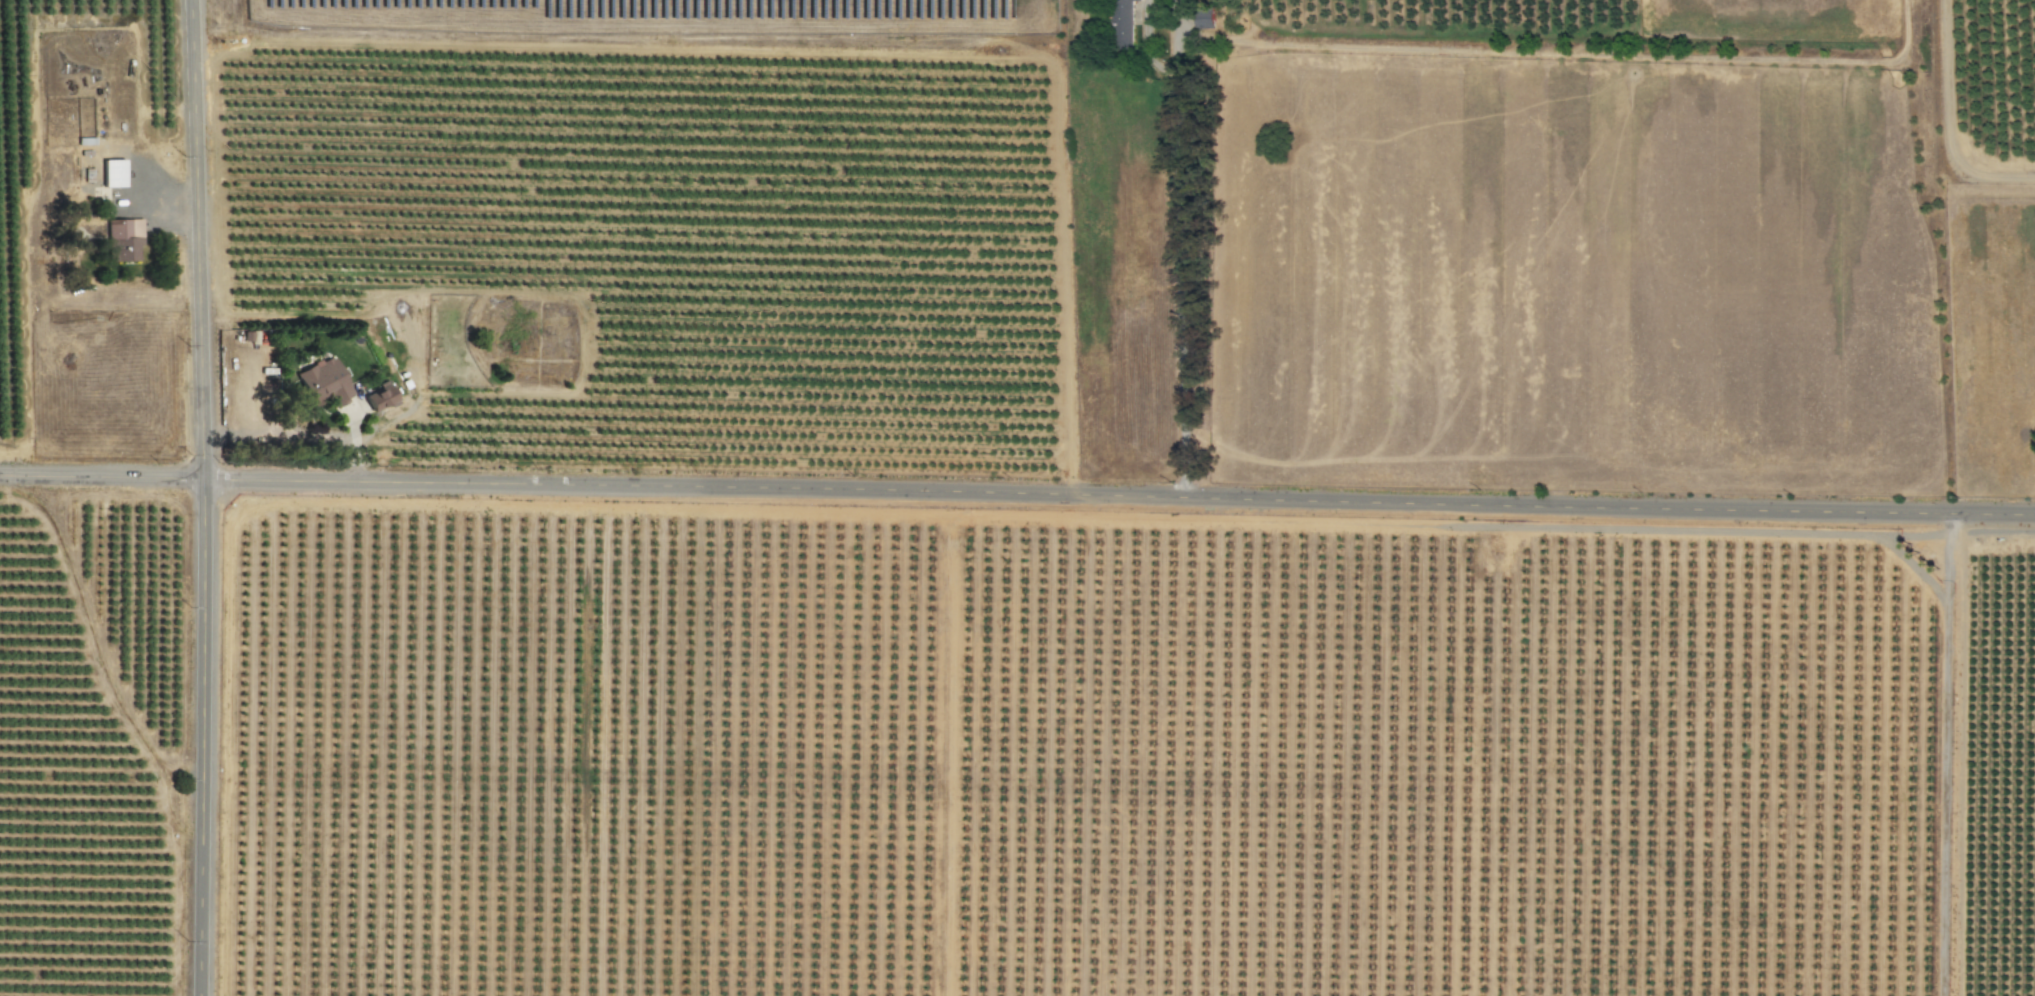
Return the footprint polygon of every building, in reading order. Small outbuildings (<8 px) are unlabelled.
[(1113,49),(1133,48),(1132,0),(1141,0),(1112,0),(1113,49)] [(1213,28),(1213,13),(1195,13),(1196,29),(1213,28)] [(122,161),(102,161),(102,188),(122,187),(122,161)] [(140,219),(106,221),(107,240),(109,240),(109,262),(138,261),(137,246),(141,246),(140,219)] [(295,374),(312,407),(331,398),(334,404),(352,395),(332,355),(295,374)] [(370,412),(393,401),(386,384),(362,395),(370,412)]
